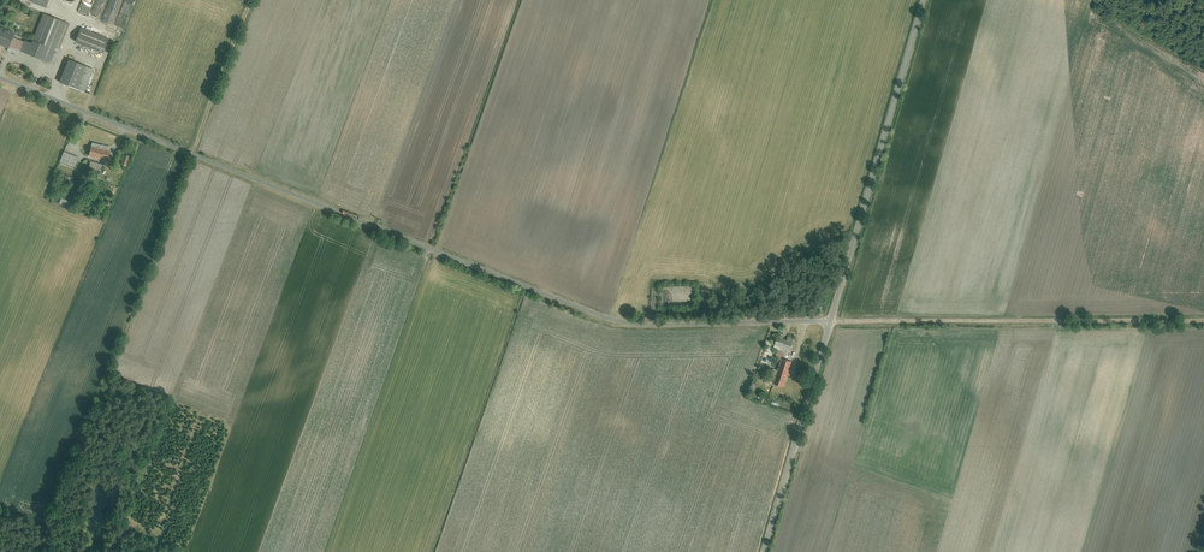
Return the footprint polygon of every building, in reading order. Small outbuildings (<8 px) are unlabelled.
[(32,2),(46,9),(50,0),(33,0),(32,2)] [(31,45),(14,38),(16,34),(1,29),(0,30),(0,46),(9,49),(11,46),(55,63),(70,24),(44,14),(31,45)] [(83,28),(77,42),(104,53),(110,39),(83,28)] [(71,61),(61,82),(85,93),(94,71),(71,61)] [(92,145),(88,156),(108,162),(111,151),(92,145)] [(64,151),(60,163),(76,168),(80,157),(64,151)] [(125,155),(121,164),(127,166),(130,157),(125,155)] [(91,161),(89,167),(102,172),(104,166),(91,161)] [(63,198),(60,204),(70,209),(73,202),(63,198)] [(778,336),(773,348),(790,353),(794,341),(778,336)] [(782,360),(773,384),(783,388),(791,364),(782,360)]
